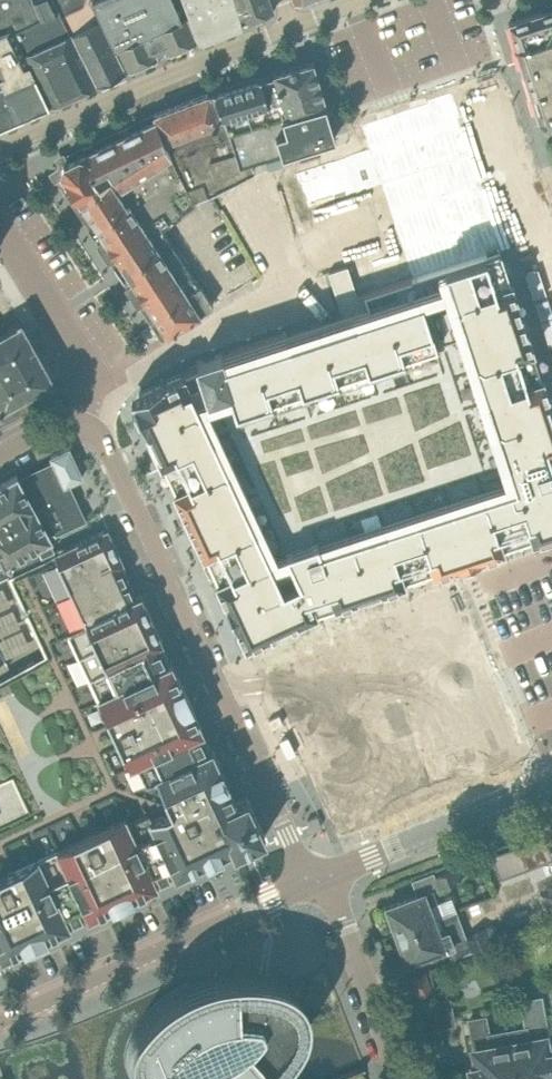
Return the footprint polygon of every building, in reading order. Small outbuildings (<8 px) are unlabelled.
[(0,13),(0,78),(18,119),(50,105),(32,68),(28,58),(13,27),(33,18),(34,21),(41,17),(34,0),(20,0),(0,13)] [(20,0),(0,0),(0,13),(20,0)] [(32,68),(50,105),(96,84),(66,23),(55,0),(34,0),(41,17),(34,21),(33,18),(13,27),(28,58),(32,68)] [(66,23),(96,84),(120,73),(126,70),(92,0),(55,0),(66,23)] [(162,55),(138,0),(92,0),(126,70),(162,55)] [(198,39),(188,14),(181,16),(174,0),(138,0),(162,55),(198,39)] [(189,14),(188,14),(198,39),(241,22),(235,0),(183,0),(189,14)] [(241,22),(273,11),(270,0),(235,0),(241,22)] [(549,12),(547,5),(546,10),(509,22),(516,46),(514,46),(522,71),(524,70),(531,91),(529,92),(537,116),(549,112),(551,111),(551,9),(549,12)] [(312,61),(274,73),(287,115),(325,103),(312,61)] [(287,115),(274,73),(213,91),(223,117),(228,133),(251,126),(287,115)] [(18,119),(0,78),(0,126),(18,119)] [(213,91),(154,113),(155,118),(167,148),(169,152),(192,143),(189,136),(208,129),(205,123),(223,117),(213,91)] [(370,149),(296,172),(307,204),(381,180),(413,277),(499,249),(474,167),(458,118),(461,117),(453,92),(452,92),(452,91),(427,99),(428,102),(362,124),(370,149)] [(287,115),(251,126),(261,160),(335,137),(325,103),(287,115)] [(155,118),(154,113),(143,119),(145,123),(63,162),(60,171),(62,174),(79,200),(167,334),(200,313),(200,312),(213,304),(200,284),(199,285),(162,228),(181,216),(180,214),(195,203),(194,201),(187,187),(180,172),(169,152),(167,148),(155,118)] [(232,153),(180,172),(187,187),(194,201),(214,192),(255,171),(251,163),(237,168),(232,153)] [(135,405),(146,428),(161,460),(162,459),(174,486),(174,487),(188,519),(215,574),(217,577),(216,578),(223,594),(224,596),(246,642),(250,639),(271,629),(271,630),(316,608),(315,606),(334,599),(334,601),(353,595),(353,594),(385,584),(385,585),(404,579),(403,577),(433,567),(433,568),(453,561),(454,562),(483,553),(483,552),(503,545),(502,544),(532,535),(532,536),(551,529),(551,404),(548,392),(548,393),(542,375),(541,375),(541,374),(532,347),(533,346),(527,329),(526,329),(516,297),(517,297),(511,279),(510,280),(510,279),(500,250),(499,249),(413,277),(412,277),(411,277),(357,295),(347,265),(329,271),(329,274),(340,308),(345,323),(292,339),(289,340),(287,331),(252,342),(221,353),(197,361),(198,366),(189,370),(184,372),(164,381),(139,392),(135,405)] [(0,330),(0,404),(0,405),(0,424),(49,397),(42,385),(53,379),(20,321),(7,328),(6,327),(0,330)] [(9,576),(45,558),(44,557),(42,553),(54,548),(49,537),(50,536),(49,534),(54,532),(55,534),(87,519),(69,482),(82,476),(70,449),(69,447),(51,455),(52,460),(31,470),(17,476),(16,474),(0,483),(0,554),(4,562),(5,563),(0,565),(0,581),(9,576)] [(1,950),(2,952),(233,845),(235,849),(265,835),(247,796),(121,523),(109,529),(44,557),(45,558),(9,576),(0,581),(0,632),(17,669),(0,678),(0,951),(1,950)] [(9,667),(4,659),(3,657),(3,656),(0,651),(0,672),(9,667)] [(275,690),(269,692),(270,693),(269,694),(282,721),(296,749),(309,776),(308,776),(323,808),(355,793),(354,793),(393,775),(374,734),(375,733),(370,724),(372,723),(365,709),(364,710),(359,700),(339,659),(302,677),(274,689),(275,690)] [(435,875),(440,887),(461,879),(456,867),(435,875)] [(433,888),(386,905),(396,933),(443,915),(456,910),(457,910),(451,895),(438,900),(437,899),(433,888)] [(443,915),(396,933),(407,961),(428,953),(450,945),(455,956),(501,937),(496,924),(466,936),(462,925),(457,910),(456,910),(443,915)] [(551,939),(548,918),(538,923),(521,930),(523,944),(551,939)] [(272,1076),(281,1070),(290,1063),(300,1054),(309,1043),(316,1032),(319,1024),(321,1014),(321,1004),(319,998),(318,993),(312,985),(310,983),(303,978),(299,975),(289,970),(276,966),(257,964),(249,964),(227,965),(208,970),(186,979),(173,987),(162,997),(151,1007),(141,1018),(133,1030),(132,1031),(128,1038),(126,1045),(125,1053),(125,1061),(125,1062),(126,1067),(128,1072),(130,1077),(132,1078),(265,1078),(272,1076)] [(431,989),(425,972),(413,977),(419,994),(431,989)] [(449,998),(435,1001),(439,1025),(454,1023),(449,998)] [(513,1063),(515,1078),(551,1078),(551,1074),(551,1067),(551,1053),(548,1054),(545,1038),(548,1037),(540,998),(520,1002),(525,1028),(507,1032),(513,1063)] [(513,1063),(507,1032),(490,1035),(486,1015),(469,1019),(477,1065),(470,1067),(473,1078),(515,1078),(513,1063)]
